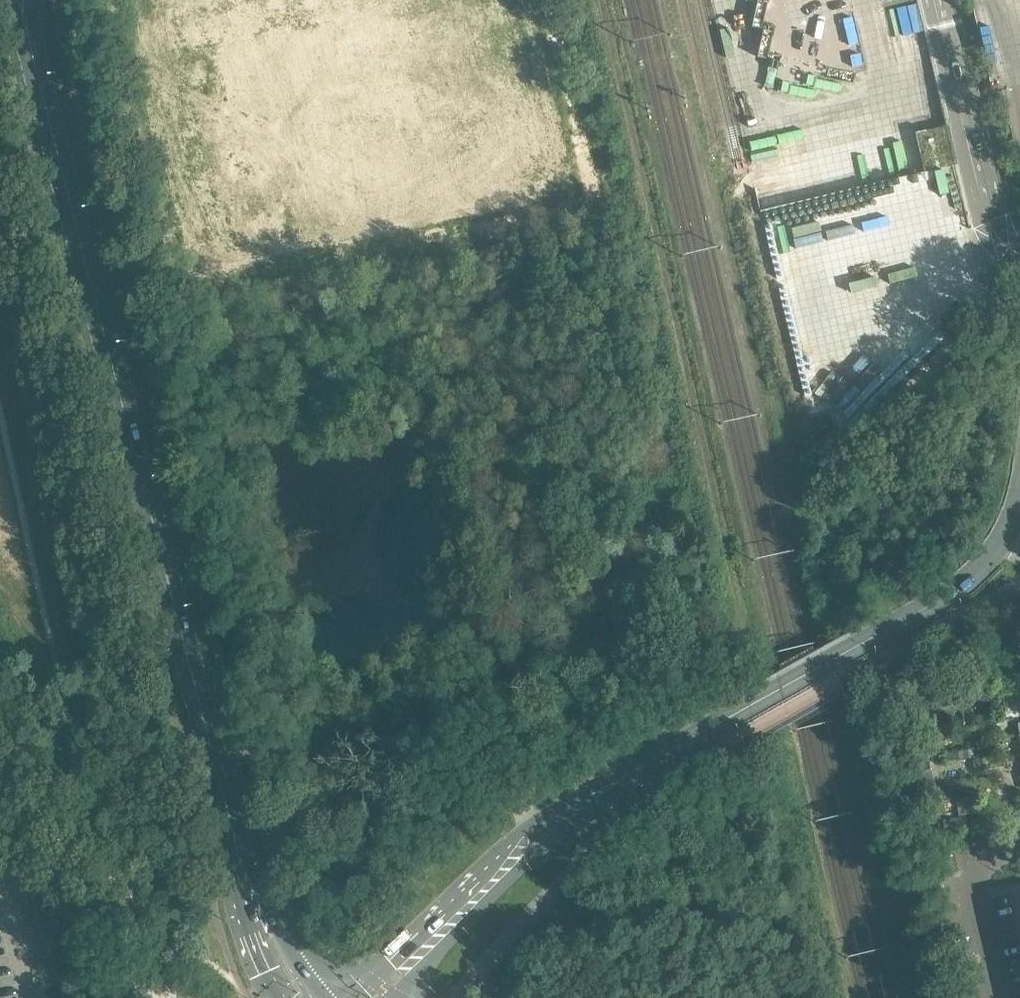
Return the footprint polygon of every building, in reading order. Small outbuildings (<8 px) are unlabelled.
[(984,770),(983,759),(973,760),(974,771),(984,770)] [(918,765),(912,766),(917,787),(933,784),(928,763),(918,765)] [(973,825),(968,790),(956,791),(959,817),(943,819),(944,829),(961,827),(973,825)]
